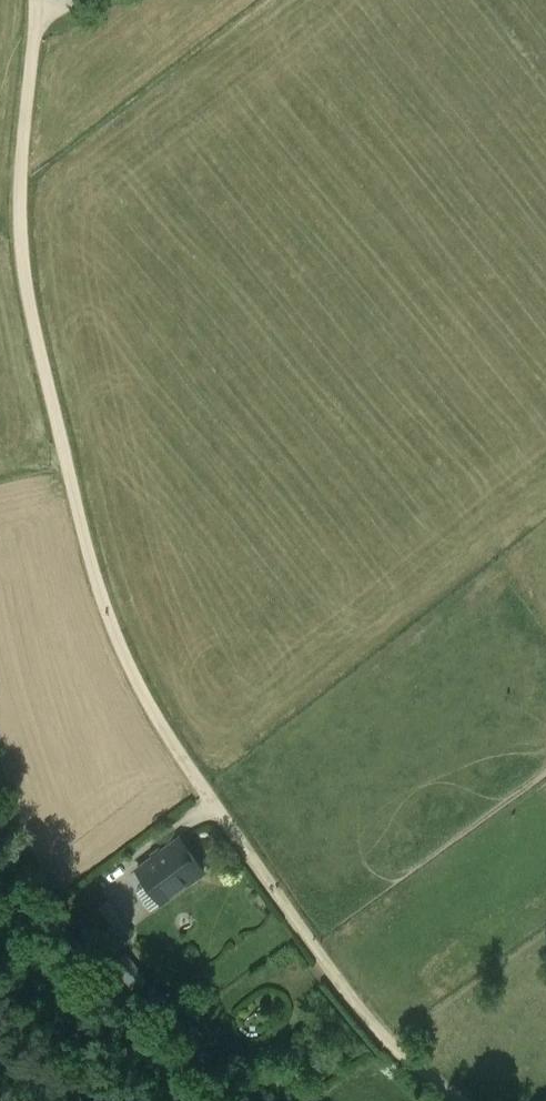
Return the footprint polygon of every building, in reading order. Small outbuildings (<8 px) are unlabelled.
[(137,869),(162,902),(205,870),(180,837),(137,869)] [(133,934),(135,932),(109,899),(85,917),(110,951),(117,946),(122,953),(138,941),(133,934)]
